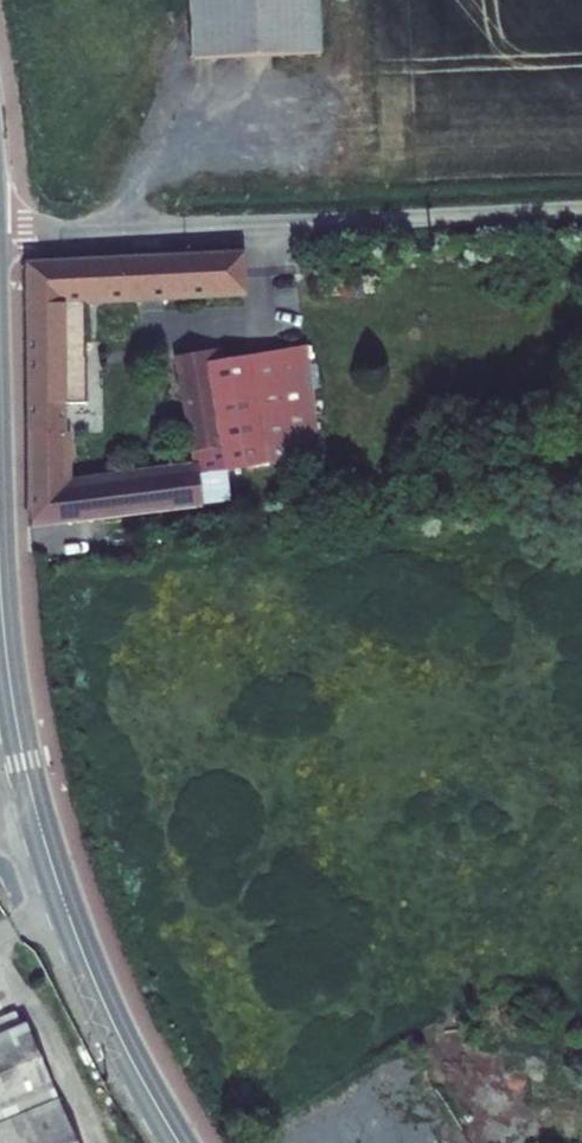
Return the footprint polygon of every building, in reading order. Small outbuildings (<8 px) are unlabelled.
[(193,60),(319,55),(317,0),(190,0),(193,60)] [(236,292),(235,263),(33,273),(31,303),(26,380),(22,480),(27,526),(204,505),(200,470),(270,461),(259,367),(158,373),(170,473),(52,478),(59,378),(77,377),(82,300),(112,298),(113,317),(130,315),(130,297),(236,292)] [(24,1023),(15,1010),(0,1016),(0,1142),(76,1142),(24,1023)]
